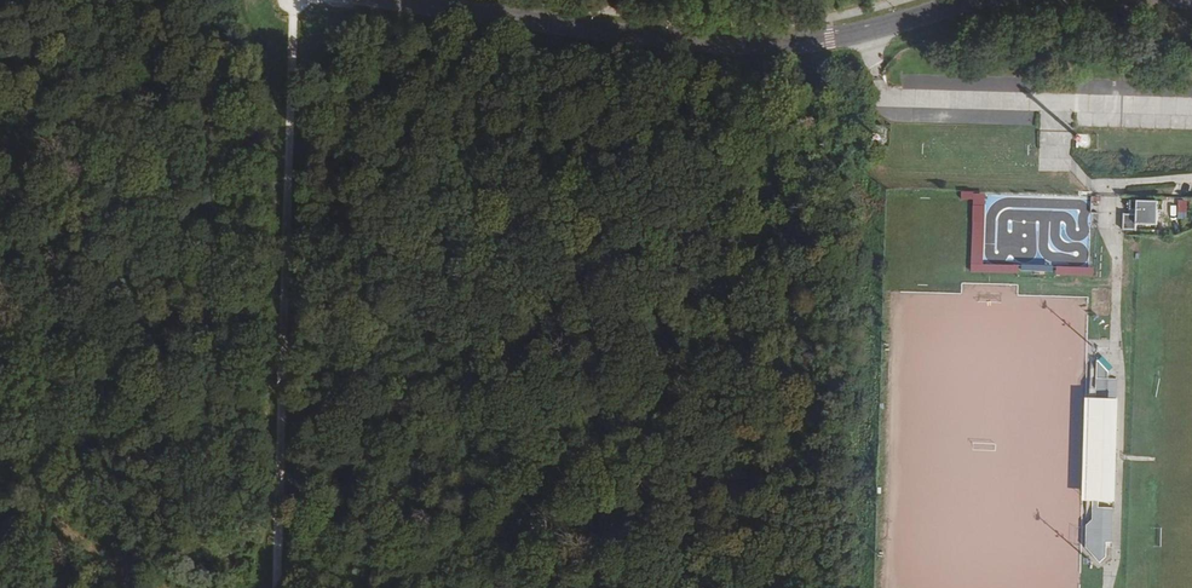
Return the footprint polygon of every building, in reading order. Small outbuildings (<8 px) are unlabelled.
[(972,233),(983,232),(982,193),(971,193),(972,233)] [(1177,207),(1176,218),(1186,219),(1187,208),(1177,207)] [(1128,214),(1127,227),(1137,228),(1137,214),(1128,214)] [(970,262),(982,263),(982,246),(971,246),(970,262)] [(1017,272),(1017,263),(969,264),(969,273),(1017,272)] [(1092,276),(1092,267),(1055,266),(1054,274),(1092,276)] [(1094,381),(1092,480),(1116,481),(1117,462),(1114,462),(1114,455),(1117,455),(1119,381),(1094,381)] [(327,496),(325,506),(337,509),(339,498),(327,496)]
